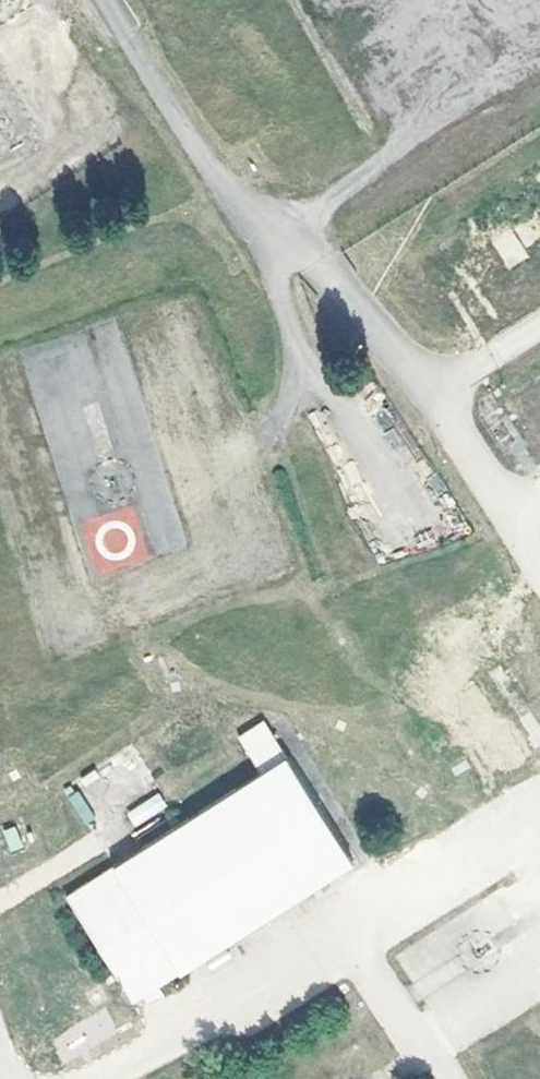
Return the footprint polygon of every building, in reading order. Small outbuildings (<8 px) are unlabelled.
[(488,238),(508,270),(529,257),(509,225),(488,238)] [(253,779),(56,903),(122,1009),(345,868),(257,728),(232,744),(253,779)] [(68,796),(83,824),(94,818),(79,790),(68,796)] [(136,826),(167,807),(158,792),(126,811),(136,826)] [(10,852),(23,847),(15,825),(2,830),(10,852)]
